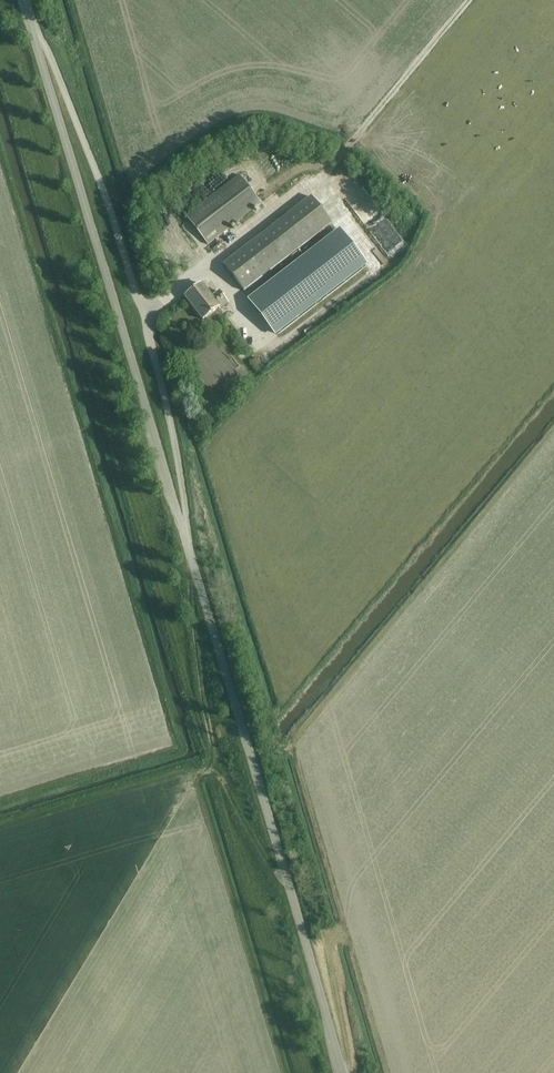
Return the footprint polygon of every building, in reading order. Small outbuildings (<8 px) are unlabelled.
[(239,175),(186,217),(208,245),(261,203),(239,175)] [(243,291),(331,222),(311,196),(223,265),(243,291)] [(338,231),(250,299),(277,335),(365,267),(338,231)] [(202,284),(186,297),(202,318),(219,305),(221,307),(227,302),(219,291),(212,297),(202,284)]
